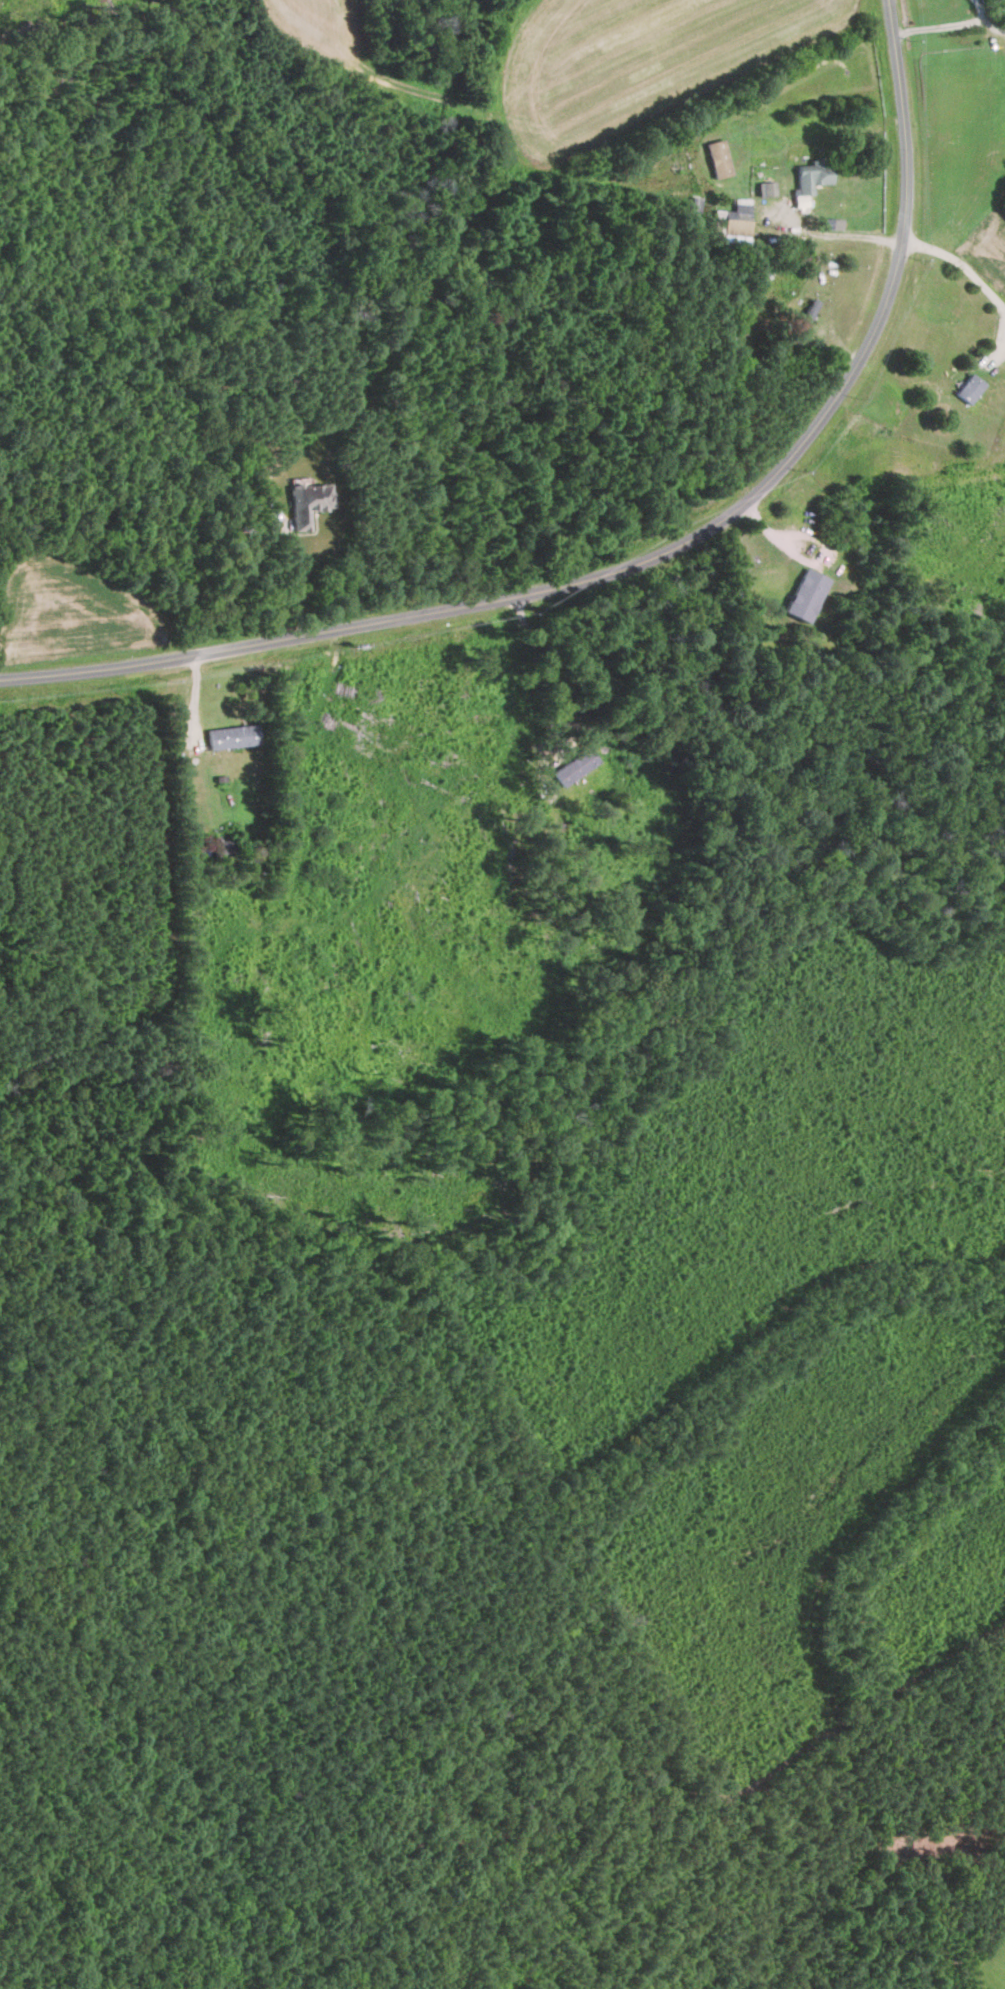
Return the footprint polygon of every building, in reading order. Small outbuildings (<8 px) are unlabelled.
[(992,9),(1004,5),(1004,0),(989,0),(992,9)] [(706,143),(714,179),(732,175),(724,140),(706,143)] [(798,196),(813,195),(813,185),(832,184),(831,160),(810,161),(811,165),(797,166),(798,196)] [(775,182),(759,183),(759,196),(775,195),(775,182)] [(751,199),(734,199),(734,210),(714,210),(713,237),(750,238),(751,199)] [(986,385),(971,373),(955,393),(969,405),(986,385)] [(331,482),(290,483),(291,530),(309,529),(309,509),(331,508),(331,482)] [(830,578),(805,567),(784,612),(809,623),(830,578)] [(209,749),(258,742),(256,722),(207,729),(209,749)] [(561,785),(598,763),(589,747),(551,769),(561,785)] [(236,859),(235,839),(213,840),(214,860),(236,859)]
